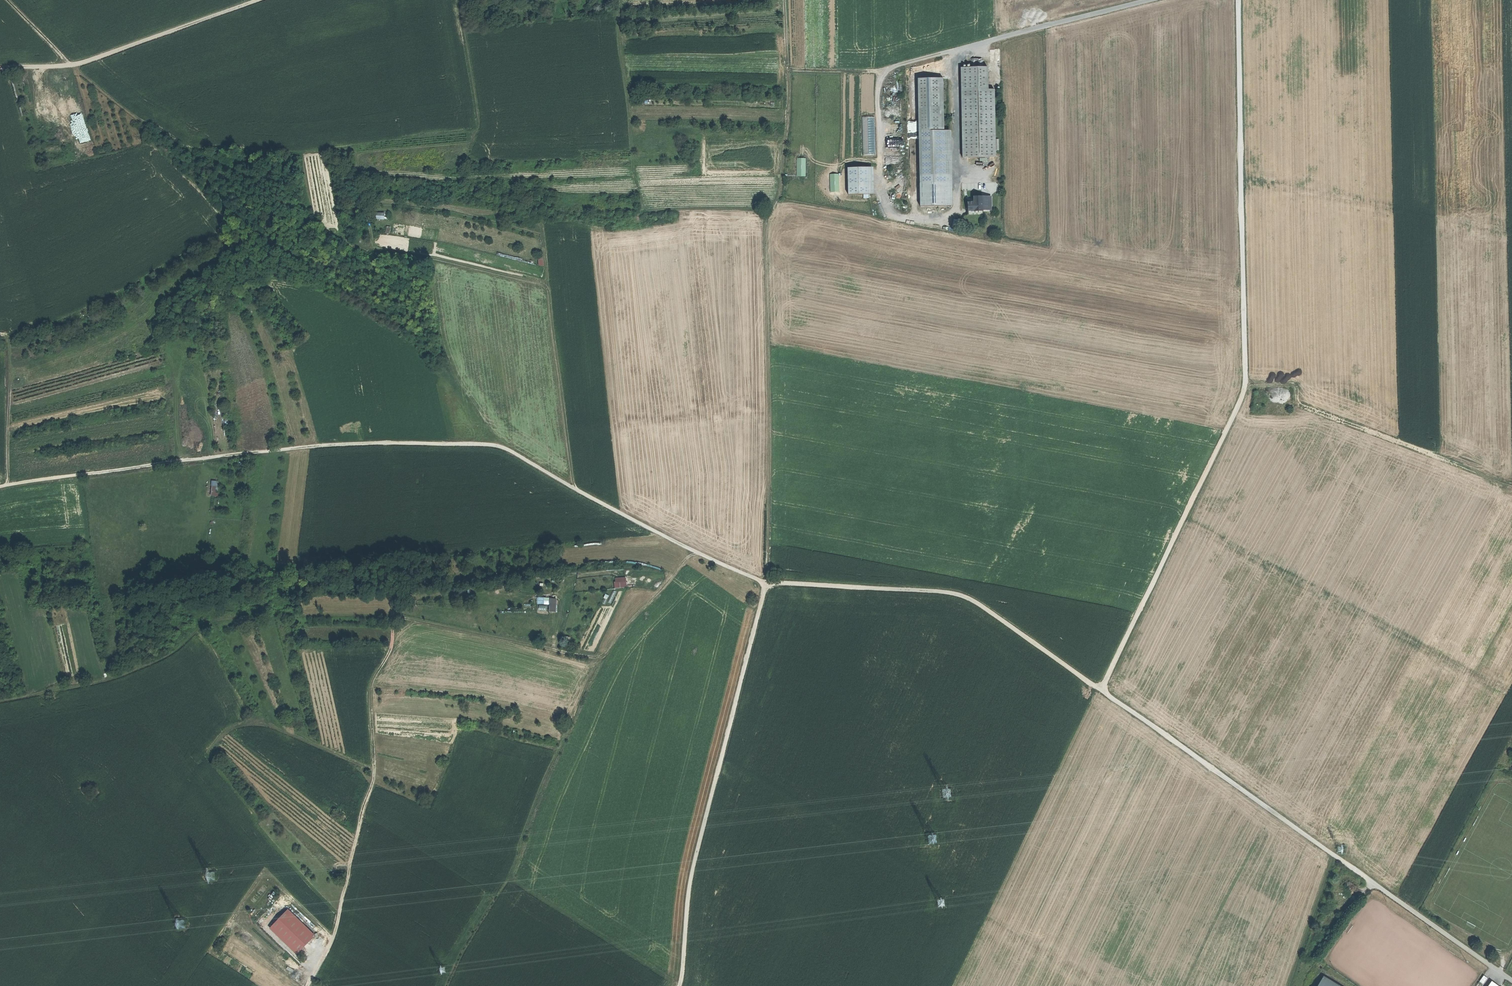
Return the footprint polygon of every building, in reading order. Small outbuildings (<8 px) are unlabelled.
[(962,65),(962,88),(989,87),(988,65),(962,65)] [(920,207),(952,206),(950,131),(943,131),(942,79),(918,79),(920,207)] [(962,88),(963,155),(996,155),(995,87),(989,87),(962,88)] [(44,120),(55,117),(49,98),(38,101),(44,120)] [(92,151),(84,112),(73,114),(81,154),(92,151)] [(806,158),(797,158),(797,175),(805,175),(806,158)] [(874,193),(873,166),(847,167),(848,194),(874,193)] [(839,174),(830,174),(830,192),(839,192),(839,174)] [(969,200),(969,212),(983,212),(983,208),(991,208),(992,194),(975,194),(975,200),(969,200)] [(616,587),(626,587),(626,577),(615,578),(616,587)] [(270,929),(298,955),(315,936),(288,911),(270,929)] [(1322,975),(1316,985),(1339,985),(1322,975)] [(1480,981),(1484,983),(1488,977),(1484,975),(1480,981)]
